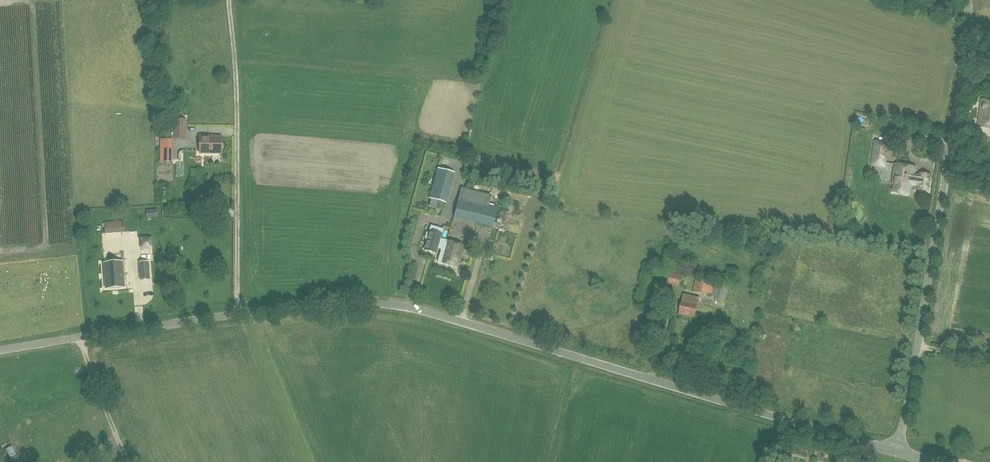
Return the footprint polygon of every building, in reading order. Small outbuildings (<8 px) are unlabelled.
[(978,124),(989,125),(989,100),(981,99),(978,124)] [(173,119),(172,139),(186,139),(186,119),(173,119)] [(209,136),(209,135),(199,135),(199,153),(221,153),(221,136),(209,136)] [(873,141),(871,160),(887,162),(890,141),(875,140),(875,141),(873,141)] [(160,150),(160,162),(172,162),(172,150),(160,150)] [(918,189),(928,191),(930,174),(921,173),(920,178),(914,177),(915,167),(895,163),(891,191),(910,194),(911,186),(912,186),(913,184),(919,185),(918,189)] [(451,171),(438,168),(429,198),(442,202),(451,171)] [(491,195),(461,188),(454,218),(492,227),(498,206),(489,204),(491,195)] [(207,215),(208,205),(206,205),(206,196),(201,196),(200,204),(198,204),(198,207),(192,206),(192,215),(207,215)] [(104,222),(105,234),(124,232),(123,220),(104,222)] [(145,241),(146,227),(136,227),(135,241),(145,241)] [(429,239),(425,250),(437,253),(439,248),(443,250),(439,261),(457,267),(463,246),(447,241),(441,239),(444,230),(433,227),(431,234),(428,233),(426,239),(429,239)] [(97,241),(100,249),(110,246),(107,238),(97,241)] [(677,286),(681,274),(694,276),(696,263),(673,258),(670,272),(667,284),(677,286)] [(124,287),(122,262),(104,263),(106,288),(124,287)] [(148,262),(139,262),(140,280),(149,279),(148,262)] [(692,292),(712,296),(715,281),(695,277),(692,292)] [(716,281),(712,296),(726,299),(729,284),(716,281)] [(699,298),(684,295),(679,314),(695,317),(699,298)]
